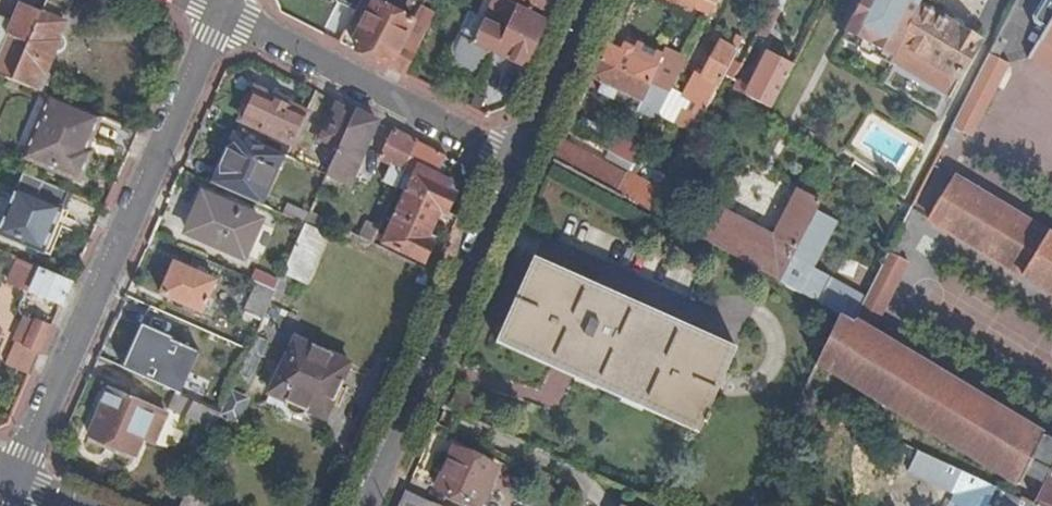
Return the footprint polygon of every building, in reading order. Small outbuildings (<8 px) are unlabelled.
[(44,13),(30,45),(28,49),(14,80),(38,90),(66,23),(64,22),(73,0),(50,0),(44,13)] [(547,20),(509,1),(508,0),(504,0),(492,24),(487,21),(478,40),(476,39),(475,41),(463,34),(445,68),(479,85),(496,53),(526,66),(547,20)] [(556,0),(509,0),(509,1),(547,20),(554,6),(556,0)] [(711,0),(668,0),(694,12),(697,7),(712,14),(718,3),(711,0)] [(869,10),(855,15),(846,32),(895,58),(922,4),(924,0),(866,0),(869,10)] [(1038,18),(1039,23),(1049,29),(1042,41),(1051,47),(1051,0),(1048,0),(1038,18)] [(359,50),(406,74),(419,48),(405,41),(415,20),(377,1),(357,39),(362,42),(359,50)] [(30,45),(44,13),(22,4),(9,36),(30,45)] [(895,58),(892,63),(949,93),(958,76),(960,77),(982,42),(922,4),(895,58)] [(782,10),(774,6),(758,34),(766,38),(782,10)] [(608,43),(601,60),(671,94),(688,61),(690,58),(667,47),(665,51),(639,38),(636,45),(623,39),(626,34),(615,28),(608,43)] [(846,32),(843,38),(892,63),(895,58),(846,32)] [(28,49),(30,45),(9,36),(7,39),(28,49)] [(696,132),(739,50),(733,47),(736,41),(726,36),(708,69),(702,66),(686,97),(693,100),(689,108),(685,106),(677,121),(696,132)] [(1006,44),(999,40),(948,141),(956,145),(1006,44)] [(772,108),(794,66),(768,53),(748,95),(772,108)] [(5,76),(10,63),(0,59),(0,74),(5,76)] [(671,94),(601,60),(593,77),(604,82),(600,92),(657,118),(671,94)] [(308,113),(257,89),(244,120),(294,143),(308,113)] [(99,116),(53,96),(27,156),(79,177),(90,151),(85,150),(99,116)] [(357,111),(338,100),(319,140),(340,151),(357,111)] [(357,111),(340,151),(329,174),(351,184),(379,121),(357,111)] [(409,137),(395,130),(383,159),(395,165),(387,182),(400,188),(407,171),(420,143),(409,137)] [(618,132),(609,150),(628,161),(634,164),(643,145),(618,132)] [(284,153),(241,133),(218,183),(261,202),(284,153)] [(618,193),(628,175),(565,140),(561,148),(556,159),(618,193)] [(448,157),(420,143),(407,171),(417,176),(387,243),(425,261),(434,242),(429,239),(442,209),(447,212),(456,192),(451,190),(454,182),(440,176),(448,157)] [(625,167),(630,170),(634,164),(628,161),(625,167)] [(75,193),(25,172),(14,200),(4,195),(0,204),(0,214),(6,217),(0,233),(45,252),(63,208),(68,209),(75,193)] [(655,212),(665,192),(629,172),(628,175),(618,193),(655,212)] [(957,179),(932,221),(1051,293),(1051,236),(957,179)] [(312,211),(317,202),(296,192),(290,207),(288,206),(285,213),(307,223),(312,211)] [(719,208),(703,238),(735,256),(781,281),(817,211),(820,205),(821,203),(798,192),(775,238),(719,208)] [(262,219),(206,194),(190,231),(245,256),(262,219)] [(920,209),(915,206),(869,296),(868,298),(861,312),(866,315),(876,295),(880,297),(914,232),(909,229),(920,209)] [(837,221),(817,211),(781,281),(800,291),(828,306),(841,314),(856,322),(861,312),(868,298),(814,267),(837,221)] [(346,220),(343,227),(354,232),(357,225),(346,220)] [(330,235),(307,225),(286,272),(293,275),(309,283),(330,235)] [(673,318),(537,256),(498,342),(700,432),(739,347),(673,318)] [(63,305),(73,282),(21,259),(12,283),(63,305)] [(217,279),(177,262),(164,292),(203,309),(217,279)] [(265,271),(260,281),(278,289),(282,280),(265,271)] [(282,280),(278,289),(275,296),(283,299),(293,275),(286,272),(282,280)] [(278,289),(260,281),(247,311),(264,320),(275,296),(278,289)] [(32,374),(53,327),(38,320),(37,321),(28,317),(8,364),(32,374)] [(1038,505),(1051,505),(1051,446),(1044,442),(1021,428),(979,403),(839,319),(818,363),(1020,485),(1027,474),(1048,484),(1037,505),(1038,505)] [(350,363),(297,338),(273,393),(289,401),(289,407),(293,411),(296,413),(301,414),(305,412),(309,410),(327,417),(350,363)] [(185,376),(178,392),(207,405),(213,388),(185,376)] [(136,455),(143,439),(148,427),(153,430),(161,411),(110,390),(91,435),(136,455)] [(178,392),(176,392),(169,408),(171,409),(177,412),(215,429),(223,412),(207,405),(178,392)] [(247,399),(232,392),(223,412),(238,419),(247,399)] [(177,412),(171,409),(168,415),(174,418),(177,412)] [(155,444),(168,415),(161,411),(153,430),(148,427),(143,439),(155,444)] [(456,464),(462,450),(456,447),(450,460),(456,464)] [(462,450),(456,464),(450,460),(437,487),(478,505),(480,505),(498,467),(462,450)] [(1034,504),(920,450),(909,471),(968,499),(965,505),(1033,505),(1034,504)] [(407,492),(400,505),(439,505),(407,492)]
